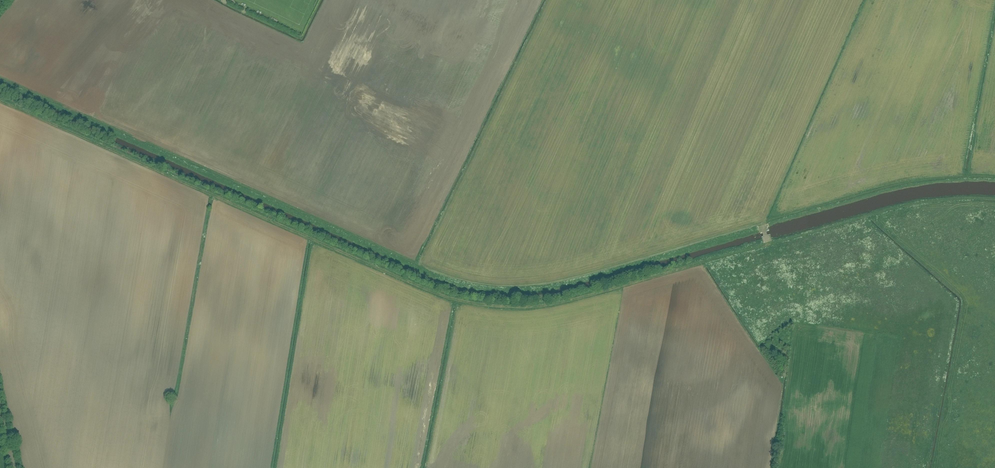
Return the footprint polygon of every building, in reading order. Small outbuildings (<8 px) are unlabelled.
[(767,224),(757,227),(759,233),(760,233),(760,234),(762,234),(762,236),(763,238),(761,238),(762,240),(763,244),(771,242),(771,240),(769,236),(767,236),(766,235),(766,233),(768,232),(767,227),(768,227),(767,224)]
